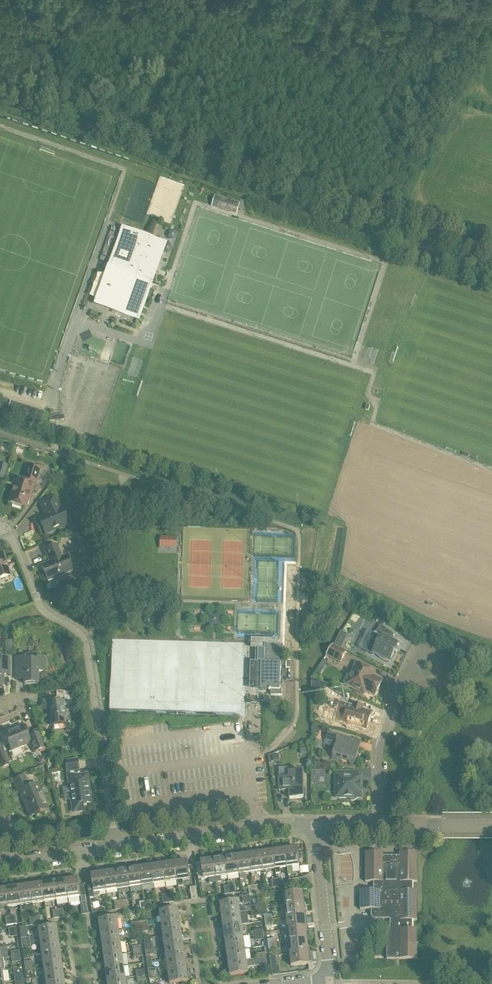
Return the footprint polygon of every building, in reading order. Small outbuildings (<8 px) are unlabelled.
[(240,203),(221,198),(215,196),(212,205),(237,213),(240,203)] [(164,244),(124,230),(98,303),(109,307),(108,309),(112,310),(112,308),(138,318),(164,244)] [(32,494),(40,468),(28,464),(24,477),(28,478),(26,483),(22,482),(20,489),(14,487),(9,503),(12,505),(12,506),(20,509),(21,507),(24,508),(29,493),(32,494)] [(69,464),(64,470),(67,472),(68,471),(70,480),(73,480),(72,467),(69,464)] [(58,527),(66,523),(60,509),(59,510),(53,497),(39,503),(45,516),(38,519),(45,535),(59,529),(58,527)] [(166,527),(165,560),(250,561),(251,528),(166,527)] [(146,537),(146,547),(156,547),(156,543),(162,543),(162,537),(146,537)] [(47,581),(71,572),(65,556),(61,558),(56,546),(44,551),(49,563),(41,566),(47,581)] [(10,576),(3,554),(0,554),(0,579),(10,576)] [(375,634),(366,652),(374,656),(375,654),(380,656),(379,658),(384,661),(386,662),(388,662),(389,661),(391,660),(396,652),(397,652),(395,650),(397,645),(399,646),(390,641),(394,635),(381,626),(376,634),(375,633),(375,634)] [(283,645),(262,645),(262,649),(258,649),(257,662),(262,662),(261,690),(271,690),(271,696),(282,696),(282,690),(280,690),(281,663),(283,663),(283,645)] [(340,663),(346,652),(333,645),(326,656),(340,663)] [(24,658),(15,658),(15,668),(22,668),(22,683),(37,683),(37,671),(44,671),(44,658),(36,658),(36,654),(29,654),(29,656),(24,656),(24,658)] [(0,658),(0,687),(2,687),(2,671),(8,671),(8,658),(0,658)] [(357,691),(362,693),(365,692),(374,696),(375,695),(376,695),(377,692),(377,691),(382,680),(370,674),(371,671),(356,663),(351,674),(353,676),(348,686),(357,691)] [(323,696),(327,684),(312,678),(312,693),(323,696)] [(65,723),(62,706),(76,704),(74,691),(55,691),(55,702),(46,703),(50,725),(65,723)] [(368,723),(372,713),(362,710),(363,707),(354,704),(353,707),(340,702),(337,712),(347,715),(349,719),(347,724),(349,724),(348,729),(357,732),(358,727),(363,729),(362,729),(367,731),(369,724),(368,723)] [(321,726),(313,724),(313,732),(319,734),(321,726)] [(45,748),(39,732),(28,737),(22,725),(3,733),(11,752),(30,744),(33,753),(45,748)] [(355,765),(360,748),(356,747),(358,740),(339,735),(339,736),(328,733),(326,739),(326,741),(336,744),(332,759),(337,760),(338,758),(341,759),(342,757),(348,759),(348,761),(350,762),(349,764),(355,765)] [(2,750),(0,751),(0,765),(1,768),(8,765),(2,750)] [(82,804),(91,803),(87,774),(79,776),(77,760),(65,762),(67,772),(69,772),(70,777),(69,777),(72,799),(71,801),(72,811),(74,812),(82,811),(83,810),(82,804)] [(307,799),(307,801),(308,801),(308,790),(306,790),(306,773),(292,773),(292,769),(281,769),(281,792),(289,792),(289,790),(292,790),(292,800),(307,799)] [(361,782),(361,775),(336,775),(336,790),(339,790),(339,798),(349,798),(350,799),(351,800),(353,801),(355,800),(356,799),(357,798),(361,798),(361,787),(360,787),(360,784),(360,783),(361,783),(361,782)] [(29,817),(47,809),(36,784),(29,787),(24,776),(12,781),(17,792),(19,792),(29,817)] [(292,851),(285,851),(288,868),(289,876),(296,875),(295,870),(293,869),(293,867),(300,866),(297,847),(291,848),(292,851)] [(285,851),(285,849),(280,850),(280,848),(273,849),(276,869),(276,874),(281,873),(281,868),(288,868),(285,851)] [(268,854),(262,855),(264,871),(276,869),(273,849),(273,851),(268,851),(268,854)] [(261,852),(256,853),(256,856),(250,856),(252,872),(264,871),(262,855),(261,852)] [(383,852),(369,852),(366,852),(366,882),(374,882),(374,891),(362,891),(362,910),(372,910),(372,916),(375,919),(391,920),(391,928),(388,931),(387,945),(387,960),(418,960),(418,959),(417,959),(417,945),(418,945),(418,944),(417,944),(417,930),(418,930),(413,930),(414,921),(417,921),(418,890),(413,890),(413,882),(417,882),(417,852),(400,852),(400,856),(383,856),(383,852)] [(237,856),(232,856),(232,854),(225,855),(228,876),(240,874),(238,858),(237,856)] [(249,854),(244,855),(244,857),(238,858),(240,874),(241,879),(246,878),(245,873),(252,872),(250,856),(249,854)] [(225,857),(220,858),(220,856),(214,857),(214,859),(217,882),(222,882),(221,877),(228,876),(225,855),(225,857)] [(201,863),(196,863),(199,880),(209,879),(210,883),(217,882),(214,859),(209,860),(208,858),(201,859),(201,863)] [(181,861),(182,864),(176,865),(178,881),(190,879),(187,860),(181,861)] [(163,864),(158,865),(158,867),(152,868),(155,884),(166,882),(164,862),(163,863),(163,864)] [(175,862),(170,863),(170,862),(164,862),(166,882),(178,881),(176,865),(175,862)] [(152,866),(146,866),(146,869),(140,870),(143,886),(155,884),(152,868),(152,866)] [(117,873),(119,889),(131,888),(129,871),(128,871),(128,869),(123,870),(122,867),(115,868),(116,871),(117,873)] [(140,867),(134,868),(134,871),(129,871),(131,888),(143,886),(140,870),(140,867)] [(111,874),(105,875),(107,891),(119,889),(117,873),(116,871),(110,872),(111,874)] [(88,884),(90,898),(98,897),(100,895),(100,892),(107,891),(105,875),(104,872),(99,873),(99,876),(93,877),(92,874),(93,884),(88,884)] [(78,878),(73,879),(73,877),(66,878),(69,898),(81,897),(78,878)] [(66,880),(61,880),(61,879),(54,880),(57,900),(69,898),(66,878),(66,880)] [(42,883),(42,885),(43,885),(45,902),(57,900),(54,880),(54,881),(49,882),(49,880),(42,881),(42,883)] [(42,883),(37,884),(37,883),(31,884),(31,885),(33,903),(45,902),(43,885),(42,885),(42,883)] [(31,885),(26,885),(25,884),(19,885),(22,905),(33,903),(31,885)] [(18,886),(14,887),(13,885),(7,886),(10,906),(22,905),(19,885),(18,885),(18,886)] [(1,891),(0,891),(0,908),(10,906),(7,886),(6,886),(7,888),(1,889),(1,891)] [(285,892),(286,905),(306,904),(306,902),(305,903),(304,897),(302,897),(301,891),(304,891),(304,890),(285,892)] [(239,900),(220,903),(221,908),(224,908),(225,914),(241,912),(239,900)] [(109,911),(122,909),(121,901),(108,903),(109,911)] [(286,905),(287,917),(303,916),(303,915),(306,915),(305,910),(307,910),(306,904),(286,905)] [(177,916),(176,909),(179,909),(179,908),(161,911),(162,923),(181,921),(180,915),(177,916)] [(60,918),(65,917),(71,917),(70,912),(64,912),(63,909),(59,910),(60,918)] [(222,914),(223,920),(225,920),(226,926),(243,923),(241,912),(225,914),(222,914)] [(303,916),(287,917),(289,929),(305,928),(304,927),(307,927),(306,922),(308,922),(307,914),(306,915),(303,915),(303,916)] [(118,918),(99,920),(100,926),(103,925),(104,932),(120,929),(118,918)] [(179,928),(178,921),(181,921),(162,923),(164,935),(182,932),(181,927),(179,928)] [(224,926),(225,932),(227,931),(228,938),(244,935),(243,923),(226,926),(224,926)] [(58,926),(39,928),(41,941),(60,938),(59,933),(57,933),(56,927),(58,926)] [(308,939),(308,933),(305,934),(305,928),(289,929),(290,941),(306,939),(308,939)] [(101,932),(102,937),(104,937),(105,943),(122,941),(120,929),(104,932),(101,932)] [(181,939),(180,933),(182,933),(182,932),(164,935),(166,947),(184,944),(183,939),(181,939)] [(263,932),(255,934),(256,941),(264,939),(263,932)] [(267,933),(268,945),(277,943),(276,938),(278,938),(277,932),(267,933)] [(228,938),(226,938),(226,944),(229,943),(230,949),(246,947),(244,935),(228,938)] [(41,941),(42,952),(61,950),(61,945),(58,945),(57,939),(60,938),(41,941)] [(309,951),(309,945),(306,946),(306,939),(290,941),(291,953),(309,951)] [(103,944),(103,949),(106,949),(107,955),(123,953),(122,941),(105,943),(103,944)] [(182,945),(184,945),(184,944),(166,947),(167,959),(186,956),(185,951),(182,951),(182,945)] [(230,955),(231,961),(248,959),(246,947),(230,949),(227,950),(228,955),(230,955)] [(42,952),(44,964),(63,962),(62,956),(60,957),(59,950),(61,950),(42,952)] [(292,965),(310,963),(310,958),(312,958),(311,951),(309,951),(291,953),(292,965)] [(106,967),(125,965),(123,953),(107,955),(104,955),(105,961),(108,961),(108,967),(106,967)] [(183,957),(186,957),(186,956),(167,959),(169,971),(187,968),(187,963),(184,963),(183,957)] [(270,957),(272,969),(273,975),(279,975),(278,968),(276,956),(270,957)] [(231,974),(250,971),(249,968),(268,965),(267,958),(258,959),(248,961),(248,959),(231,961),(229,962),(230,967),(232,967),(233,973),(231,973),(231,974)] [(61,962),(63,962),(44,964),(46,976),(65,973),(64,968),(61,969),(61,962)] [(108,979),(126,977),(125,965),(106,967),(107,973),(109,973),(110,979),(108,979)] [(22,968),(14,969),(15,976),(15,981),(23,980),(23,974),(22,968)] [(171,983),(189,980),(188,975),(186,975),(185,969),(187,968),(169,971),(171,983)] [(65,974),(65,973),(46,976),(47,983),(66,983),(65,980),(63,980),(62,974),(65,974)]
